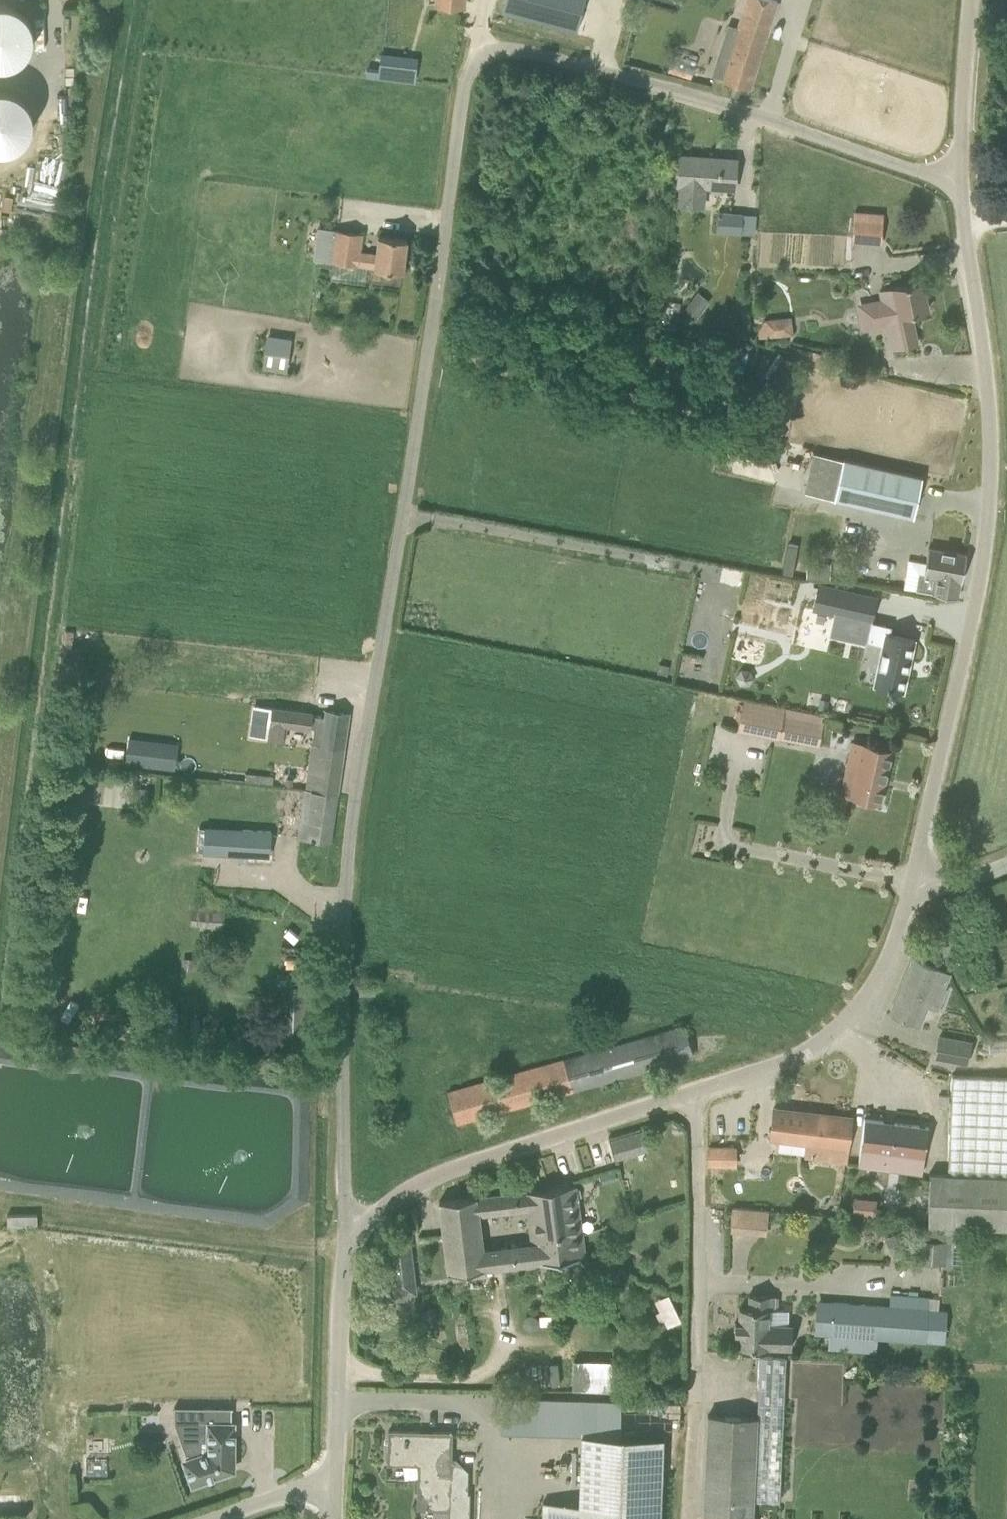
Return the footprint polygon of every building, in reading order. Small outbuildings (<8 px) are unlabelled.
[(502,11),(576,30),(584,0),(505,0),(502,11)] [(722,79),(750,88),(777,0),(776,0),(747,0),(722,79)] [(0,4),(0,60),(38,61),(39,5),(0,4)] [(382,51),(379,75),(417,80),(420,56),(382,51)] [(25,152),(44,100),(0,84),(0,143),(25,152)] [(678,184),(680,185),(678,206),(706,208),(706,187),(735,189),(737,159),(680,155),(678,184)] [(719,212),(717,233),(741,235),(742,213),(719,212)] [(853,240),(881,242),(882,222),(855,220),(853,240)] [(340,230),(336,262),(375,267),(375,268),(403,272),(407,239),(379,235),(376,253),(361,251),(363,233),(340,230)] [(880,290),(883,302),(862,306),(866,326),(887,322),(892,349),(917,344),(911,314),(928,310),(922,282),(880,290)] [(689,324),(710,300),(699,291),(678,314),(689,324)] [(760,338),(794,334),(792,317),(758,321),(760,338)] [(291,343),(267,339),(263,365),(288,368),(291,343)] [(923,477),(838,458),(829,498),(914,517),(923,477)] [(807,468),(798,467),(797,488),(806,488),(807,468)] [(789,542),(783,573),(793,575),(798,543),(789,542)] [(916,589),(958,597),(961,581),(962,581),(967,554),(929,547),(924,575),(918,575),(916,589)] [(855,593),(820,585),(814,609),(850,616),(855,593)] [(882,645),(874,684),(904,690),(915,641),(915,639),(906,637),(889,634),(892,625),(871,621),(866,642),(882,645)] [(670,665),(660,663),(659,672),(668,674),(670,665)] [(829,700),(821,698),(820,708),(827,709),(829,700)] [(819,746),(825,716),(744,699),(738,729),(819,746)] [(267,740),(277,742),(284,741),(286,725),(310,728),(312,713),(271,707),(267,740)] [(175,773),(178,746),(129,740),(126,767),(175,773)] [(880,802),(892,750),(853,742),(848,765),(857,767),(851,795),(880,802)] [(300,836),(329,841),(344,747),(312,743),(306,789),(300,836)] [(205,827),(204,854),(271,857),(273,830),(205,827)] [(201,925),(200,930),(224,931),(225,913),(193,911),(192,925),(201,925)] [(944,954),(958,950),(955,940),(941,944),(944,954)] [(949,974),(913,959),(891,1012),(915,1022),(924,1003),(937,1009),(946,989),(943,988),(949,974)] [(683,1026),(448,1095),(457,1126),(692,1056),(683,1026)] [(940,1036),(936,1056),(967,1062),(971,1042),(940,1036)] [(953,1077),(948,1174),(1006,1175),(1006,1080),(953,1077)] [(774,1108),(771,1138),(808,1142),(806,1156),(846,1162),(852,1117),(774,1108)] [(928,1127),(865,1118),(859,1165),(902,1170),(904,1154),(925,1156),(928,1127)] [(645,1130),(611,1140),(616,1157),(650,1147),(645,1130)] [(735,1164),(735,1145),(708,1146),(708,1165),(735,1164)] [(948,1174),(931,1173),(929,1226),(1006,1230),(1006,1175),(948,1174)] [(575,1185),(440,1201),(448,1272),(582,1257),(580,1230),(575,1185)] [(734,1205),(730,1229),(768,1234),(771,1210),(734,1205)] [(865,1216),(866,1207),(853,1206),(853,1214),(865,1216)] [(8,1226),(38,1226),(38,1215),(8,1215),(8,1226)] [(919,1240),(919,1263),(946,1264),(947,1242),(919,1240)] [(407,1293),(415,1292),(409,1242),(389,1244),(393,1282),(388,1283),(390,1300),(408,1298),(407,1293)] [(739,1332),(738,1346),(767,1347),(768,1346),(792,1347),(793,1325),(779,1324),(778,1329),(769,1329),(769,1315),(774,1315),(775,1296),(749,1295),(749,1308),(740,1308),(739,1322),(735,1322),(735,1332),(739,1332)] [(670,1313),(666,1315),(672,1328),(682,1323),(669,1297),(663,1299),(670,1313)] [(941,1316),(927,1314),(927,1309),(832,1302),(829,1334),(939,1342),(941,1316)] [(584,1389),(611,1390),(611,1359),(585,1359),(584,1389)] [(503,1431),(535,1432),(536,1399),(504,1397),(503,1431)] [(543,1518),(661,1518),(664,1436),(621,1434),(622,1402),(583,1400),(582,1433),(579,1502),(543,1501),(543,1518)] [(704,1513),(724,1514),(753,1517),(757,1417),(709,1415),(704,1513)] [(209,1423),(209,1431),(208,1452),(184,1460),(193,1484),(234,1470),(234,1423),(209,1423)] [(452,1459),(452,1432),(389,1430),(388,1464),(419,1464),(418,1508),(449,1509),(449,1518),(470,1518),(470,1492),(467,1492),(467,1471),(455,1471),(455,1459),(452,1459)]
